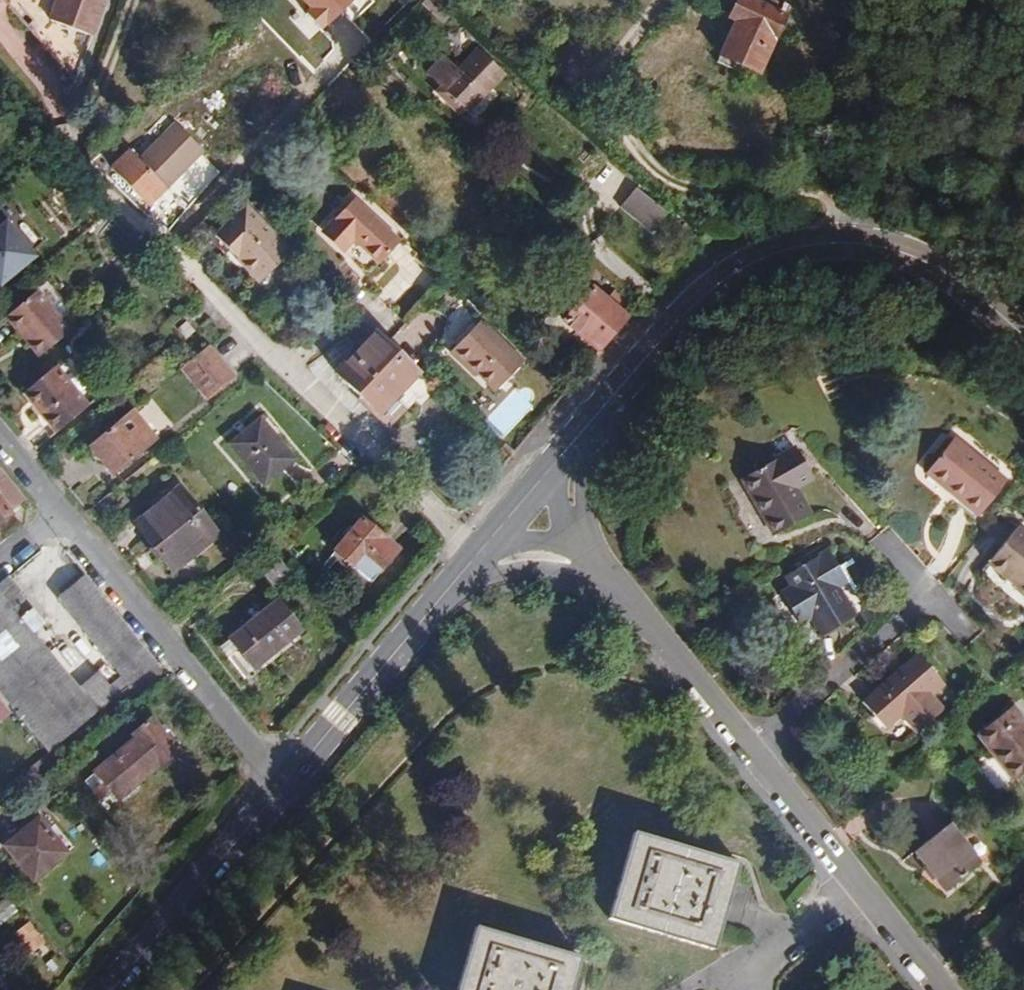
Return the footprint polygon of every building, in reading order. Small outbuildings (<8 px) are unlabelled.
[(81,73),(105,0),(5,0),(81,73)] [(780,42),(709,3),(694,29),(731,48),(710,85),(747,105),(780,42)] [(464,67),(449,56),(430,76),(471,113),(504,75),(478,52),(464,67)] [(154,233),(210,174),(183,148),(146,180),(139,176),(118,198),(154,233)] [(32,259),(3,225),(7,222),(0,214),(0,285),(32,259)] [(363,293),(369,294),(379,286),(399,264),(352,218),(324,245),(345,268),(343,272),(363,293)] [(631,219),(616,239),(627,248),(642,229),(631,219)] [(295,263),(251,220),(217,250),(260,295),(295,263)] [(145,268),(153,262),(142,251),(134,258),(144,269),(145,268)] [(166,275),(153,262),(145,268),(159,282),(166,275)] [(38,357),(70,331),(36,291),(5,317),(38,357)] [(577,359),(606,327),(570,297),(545,328),(577,359)] [(195,331),(187,321),(178,328),(186,339),(195,331)] [(506,373),(464,331),(436,360),(478,402),(506,373)] [(234,376),(208,345),(181,368),(207,399),(234,376)] [(430,402),(387,358),(380,352),(340,393),(390,443),(430,402)] [(23,393),(56,433),(89,405),(56,366),(23,393)] [(132,409),(87,446),(112,476),(157,439),(132,409)] [(294,459),(260,418),(230,444),(263,484),(294,459)] [(964,498),(961,502),(978,517),(1007,481),(953,438),(928,469),(964,498)] [(795,448),(740,479),(773,536),(811,515),(796,489),(813,479),(795,448)] [(0,468),(0,520),(25,499),(0,468)] [(924,473),(961,502),(964,498),(928,469),(924,473)] [(218,534),(179,487),(134,524),(173,571),(218,534)] [(396,548),(362,518),(334,551),(352,566),(369,580),(396,548)] [(1018,527),(988,563),(1023,593),(1023,531),(1018,527)] [(289,570),(269,546),(254,559),(274,583),(289,570)] [(832,578),(841,573),(828,551),(785,576),(792,587),(780,594),(798,625),(811,618),(822,636),(855,617),(837,587),(832,578)] [(846,582),(841,573),(832,578),(837,587),(846,582)] [(10,576),(0,585),(0,596),(6,603),(19,593),(22,590),(10,576)] [(132,684),(153,667),(81,580),(60,597),(124,673),(132,684)] [(49,752),(117,696),(109,685),(98,672),(76,690),(31,634),(44,624),(19,593),(6,603),(0,596),(0,692),(49,752)] [(229,639),(238,649),(253,669),(302,630),(278,600),(264,611),(257,602),(245,611),(252,620),(229,639)] [(228,657),(238,649),(229,639),(219,647),(228,657)] [(862,702),(885,729),(902,715),(917,733),(944,710),(930,694),(944,682),(919,653),(862,702)] [(117,696),(132,684),(124,673),(109,685),(117,696)] [(1014,781),(1023,773),(1023,720),(1012,706),(977,734),(1014,781)] [(135,738),(95,772),(115,796),(156,763),(157,764),(163,765),(176,754),(176,749),(151,718),(131,734),(135,738)] [(38,819),(5,846),(32,880),(65,852),(38,819)] [(980,864),(949,824),(915,851),(946,891),(980,864)] [(739,863),(634,832),(608,919),(713,950),(739,863)] [(8,888),(16,882),(0,863),(0,878),(8,888)] [(475,927),(457,989),(571,989),(580,957),(475,927)]
